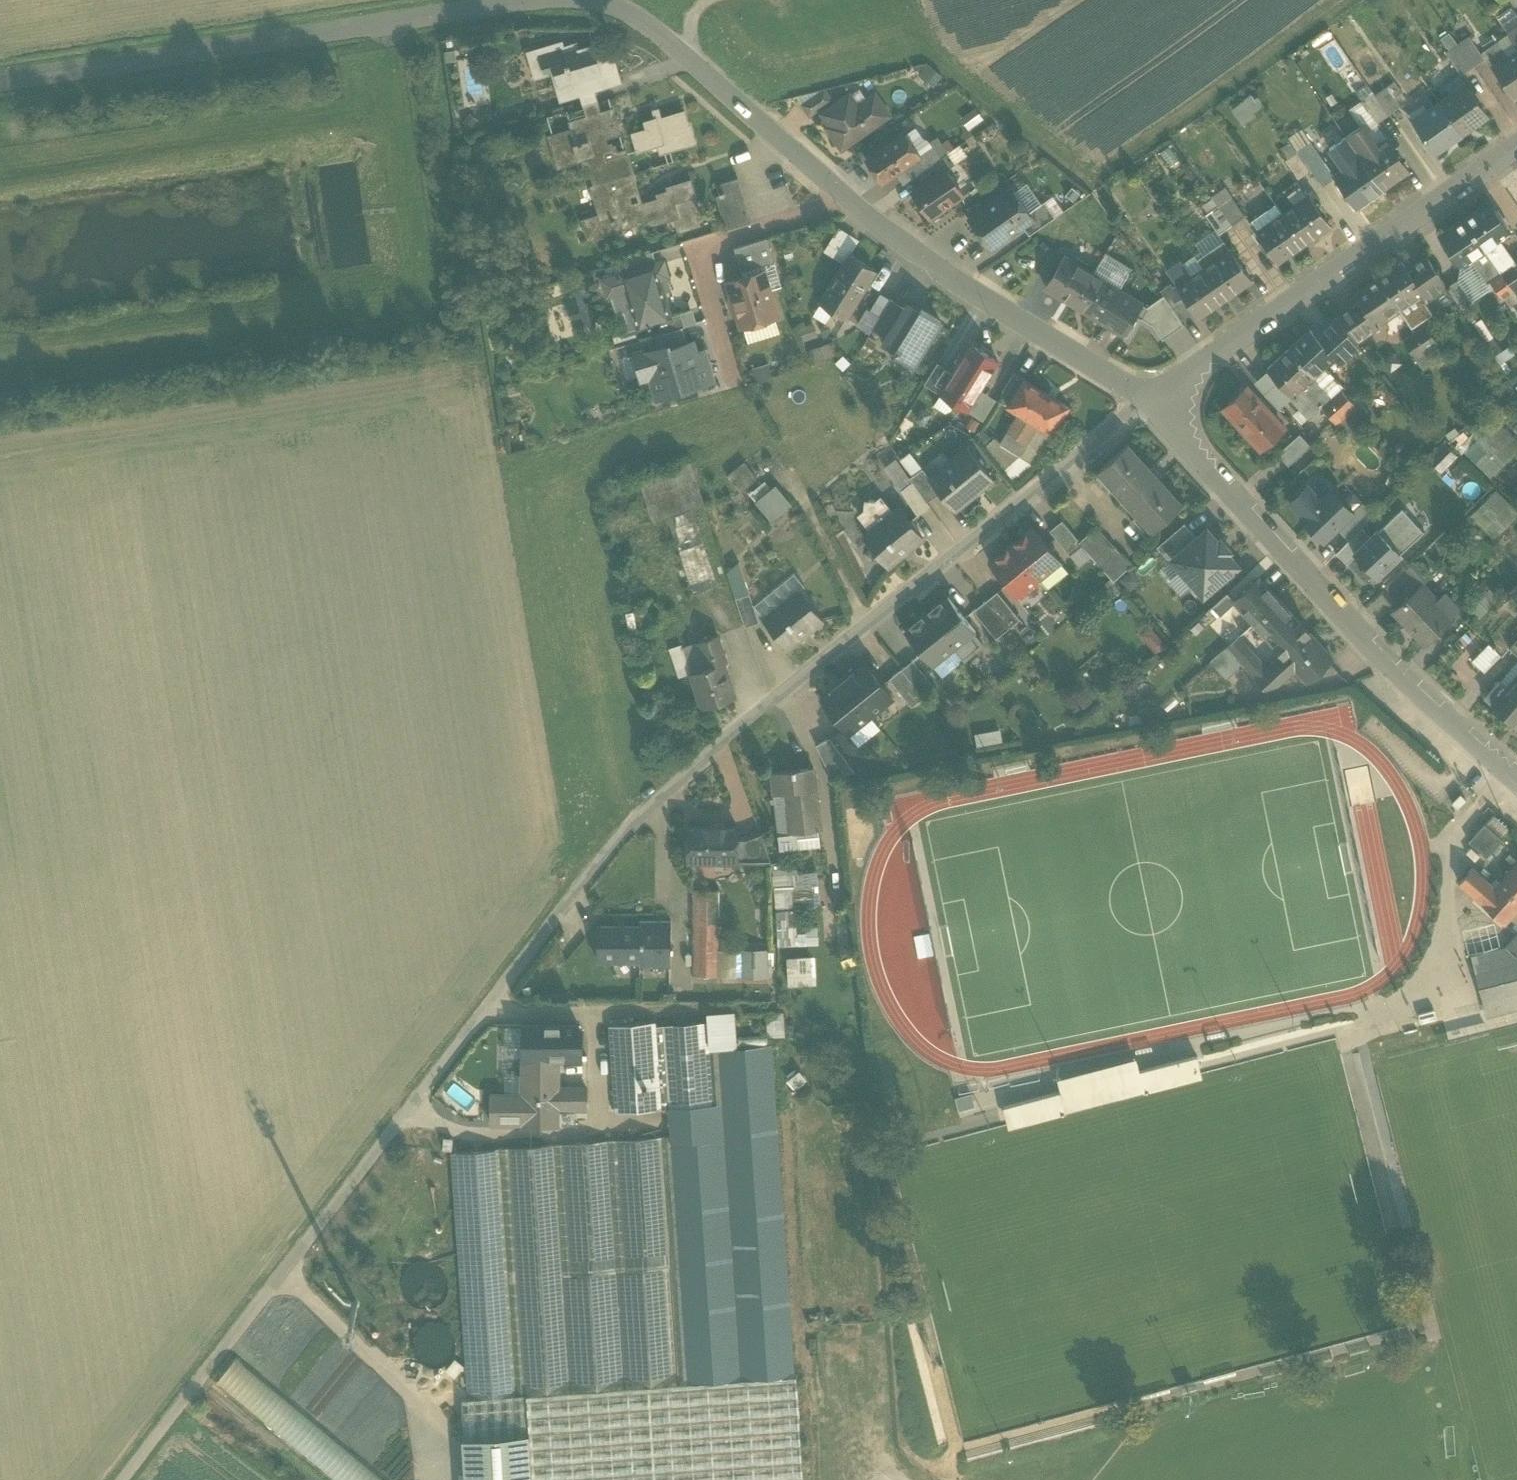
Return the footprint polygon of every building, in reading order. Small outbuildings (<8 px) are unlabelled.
[(1508,34),(1516,47),(1516,28),(1508,34)] [(1482,50),(1493,66),(1496,70),(1508,61),(1506,57),(1516,50),(1516,47),(1508,34),(1507,33),(1482,50)] [(1484,59),(1469,38),(1458,46),(1472,66),(1484,59)] [(593,46),(576,52),(574,45),(562,49),(560,43),(535,51),(542,77),(552,74),(560,100),(619,82),(613,63),(611,64),(607,48),(595,52),(593,46)] [(1472,66),(1458,46),(1447,54),(1461,74),(1472,66)] [(1506,57),(1508,61),(1496,70),(1493,66),(1492,67),(1513,98),(1516,96),(1516,50),(1506,57)] [(1488,116),(1466,85),(1465,85),(1458,75),(1444,85),(1451,95),(1439,103),(1461,135),(1488,116)] [(1404,99),(1393,82),(1386,87),(1398,103),(1404,99)] [(1398,103),(1386,87),(1375,95),(1389,114),(1400,107),(1398,103)] [(824,90),(802,105),(810,116),(832,100),(824,90)] [(1236,120),(1260,109),(1252,91),(1228,102),(1236,120)] [(1375,95),(1373,92),(1361,100),(1377,123),(1389,114),(1375,95)] [(849,95),(822,114),(837,135),(834,137),(842,148),(857,138),(855,135),(865,128),(867,131),(889,115),(874,94),(864,101),(867,106),(860,111),(849,95)] [(597,101),(582,105),(586,117),(600,113),(597,101)] [(1439,103),(1428,111),(1424,105),(1410,115),(1414,121),(1413,122),(1435,153),(1461,135),(1439,103)] [(600,113),(586,117),(586,118),(571,123),(572,129),(561,132),(564,141),(560,142),(560,143),(555,145),(561,162),(565,161),(566,162),(586,156),(592,178),(598,176),(600,183),(632,174),(626,155),(623,156),(619,144),(618,144),(617,141),(613,143),(609,130),(613,128),(611,121),(616,120),(612,109),(600,113)] [(683,112),(656,120),(655,119),(645,122),(647,129),(632,134),(637,150),(661,143),(664,152),(692,143),(691,143),(694,142),(693,140),(690,127),(688,128),(683,112)] [(1409,171),(1387,140),(1376,148),(1374,144),(1377,142),(1364,124),(1346,137),(1361,158),(1382,190),(1409,171)] [(904,134),(867,161),(881,182),(895,173),(903,167),(919,155),(919,154),(904,134)] [(1336,177),(1306,134),(1292,143),(1311,171),(1322,187),(1336,177)] [(1292,143),(1282,150),(1287,158),(1297,151),(1292,143)] [(919,155),(903,167),(911,178),(917,174),(940,158),(932,145),(919,154),(919,155)] [(1311,171),(1297,151),(1287,158),(1285,160),(1299,180),(1311,171)] [(940,158),(917,174),(924,184),(945,169),(946,170),(954,164),(947,153),(940,158)] [(1382,190),(1361,158),(1336,177),(1356,207),(1382,190)] [(911,178),(903,167),(895,173),(903,184),(911,178)] [(924,184),(912,192),(929,218),(963,194),(946,170),(945,169),(924,184)] [(600,183),(591,186),(600,215),(586,219),(592,238),(618,231),(617,228),(635,222),(631,207),(627,196),(637,193),(632,174),(600,183)] [(737,178),(716,185),(719,195),(715,196),(725,229),(750,222),(737,178)] [(690,180),(668,187),(669,191),(657,194),(659,199),(631,207),(635,220),(643,217),(645,225),(676,216),(680,230),(698,224),(694,210),(699,209),(690,180)] [(1330,226),(1310,197),(1308,198),(1300,187),(1287,196),(1295,207),(1283,215),(1303,244),(1330,226)] [(1012,189),(969,219),(989,248),(1022,225),(1032,218),(1028,212),(1012,189)] [(1232,197),(1219,206),(1232,225),(1245,216),(1232,197)] [(1044,201),(1028,212),(1032,218),(1022,225),(1029,235),(1055,217),(1044,201)] [(1464,219),(1501,273),(1511,266),(1515,272),(1516,270),(1516,269),(1498,241),(1509,233),(1488,203),(1464,219)] [(1219,206),(1207,215),(1220,234),(1232,225),(1219,206)] [(1303,244),(1283,215),(1257,233),(1277,262),(1303,244)] [(1464,219),(1440,236),(1461,266),(1471,259),(1487,283),(1492,279),(1501,273),(1464,219)] [(841,261),(854,237),(833,225),(820,250),(841,261)] [(766,238),(734,248),(741,272),(774,263),(766,238)] [(653,251),(618,261),(622,273),(656,262),(653,251)] [(1102,251),(1092,267),(1119,283),(1129,267),(1102,251)] [(1251,280),(1231,251),(1204,270),(1224,299),(1251,280)] [(875,271),(850,256),(820,303),(846,319),(875,271)] [(1092,274),(1066,257),(1047,288),(1064,298),(1063,300),(1073,306),(1092,274)] [(1446,287),(1426,257),(1407,269),(1423,293),(1428,300),(1446,287)] [(622,273),(602,279),(607,295),(610,294),(616,313),(632,308),(638,327),(649,324),(649,326),(652,325),(651,323),(671,317),(660,279),(668,276),(664,260),(656,262),(622,273)] [(1224,299),(1204,270),(1192,278),(1181,261),(1168,269),(1180,286),(1179,287),(1186,298),(1199,316),(1224,299)] [(1407,269),(1401,262),(1378,278),(1399,310),(1423,293),(1407,269)] [(1511,266),(1501,273),(1512,290),(1516,287),(1516,274),(1515,272),(1511,266)] [(905,274),(896,268),(885,286),(895,292),(905,274)] [(1145,269),(1127,281),(1142,303),(1160,291),(1160,290),(1145,269)] [(764,271),(728,282),(741,327),(778,317),(764,271)] [(1512,290),(1501,273),(1492,279),(1503,296),(1512,290)] [(1120,291),(1092,274),(1073,306),(1082,311),(1083,310),(1101,321),(1120,291)] [(1378,278),(1353,295),(1361,307),(1358,309),(1353,307),(1338,317),(1356,342),(1373,330),(1373,329),(1379,325),(1378,324),(1399,310),(1378,278)] [(1471,300),(1458,281),(1448,288),(1461,307),(1471,300)] [(1179,287),(1176,289),(1171,283),(1160,290),(1160,291),(1165,298),(1172,308),(1186,298),(1179,287)] [(1160,291),(1142,303),(1147,310),(1165,298),(1160,291)] [(887,339),(905,308),(890,300),(872,330),(887,339)] [(894,353),(914,365),(941,322),(921,309),(919,312),(908,304),(905,308),(887,339),(884,343),(896,350),(894,353)] [(1338,317),(1338,316),(1320,333),(1321,334),(1317,337),(1317,338),(1334,357),(1334,358),(1340,364),(1359,347),(1356,342),(1338,317)] [(1438,343),(1426,325),(1415,332),(1427,350),(1438,343)] [(682,327),(648,337),(651,348),(665,344),(666,348),(687,342),(682,327)] [(1317,337),(1310,330),(1289,349),(1332,397),(1341,388),(1342,386),(1325,366),(1334,358),(1334,357),(1317,338),(1317,337)] [(1427,350),(1415,332),(1404,339),(1417,357),(1427,350)] [(687,342),(666,348),(665,344),(651,348),(634,354),(641,376),(652,373),(659,397),(711,381),(704,359),(697,361),(691,341),(687,342)] [(998,361),(971,344),(941,394),(967,410),(998,361)] [(1289,349),(1288,349),(1267,368),(1268,370),(1292,396),(1302,387),(1320,407),(1321,406),(1331,398),(1332,397),(1289,349)] [(1292,396),(1268,370),(1254,382),(1279,409),(1292,396)] [(1024,379),(1014,372),(1002,392),(1012,398),(1024,379)] [(1068,406),(1024,379),(1012,398),(1008,405),(1020,412),(1008,432),(1027,444),(1021,454),(1034,463),(1052,432),(1068,406)] [(1396,402),(1380,385),(1364,400),(1379,417),(1396,402)] [(1332,397),(1331,398),(1346,414),(1356,406),(1341,388),(1332,397)] [(1283,430),(1248,389),(1227,409),(1263,448),(1283,430)] [(1346,414),(1331,398),(1321,406),(1337,423),(1346,414)] [(978,424),(958,411),(952,420),(972,433),(978,424)] [(1498,419),(1465,451),(1491,478),(1516,452),(1516,438),(1498,419)] [(1027,444),(1008,432),(1001,442),(1001,443),(1020,455),(1021,454),(1027,444)] [(1300,434),(1278,454),(1290,466),(1311,446),(1300,434)] [(1020,455),(1001,443),(1001,442),(994,438),(987,446),(1017,482),(1036,464),(1034,463),(1021,454),(1020,455)] [(1181,504),(1128,445),(1129,444),(1128,443),(1096,471),(1097,472),(1098,471),(1152,530),(1151,531),(1151,532),(1183,504),(1182,503),(1181,504)] [(1437,472),(1455,454),(1447,445),(1429,463),(1437,472)] [(992,478),(967,447),(930,477),(929,477),(940,491),(954,508),(992,478)] [(724,472),(738,488),(753,476),(740,460),(724,472)] [(647,518),(700,503),(689,463),(636,478),(647,518)] [(930,477),(923,467),(910,476),(913,480),(927,500),(940,491),(929,477),(930,477)] [(765,477),(746,493),(768,520),(788,504),(765,477)] [(927,500),(913,480),(900,490),(918,515),(930,505),(927,500)] [(1320,498),(1308,487),(1286,506),(1322,545),(1354,517),(1330,490),(1320,498)] [(1497,489),(1471,515),(1494,538),(1516,515),(1516,509),(1497,489)] [(899,507),(892,513),(880,499),(875,503),(867,502),(866,511),(861,515),(872,529),(863,536),(887,566),(923,537),(899,507)] [(693,509),(668,517),(694,594),(719,585),(693,509)] [(1378,533),(1377,532),(1371,537),(1356,551),(1356,552),(1379,576),(1400,556),(1399,555),(1424,532),(1404,510),(1378,533)] [(1077,538),(1062,520),(1050,530),(1070,554),(1081,545),(1076,540),(1077,538)] [(1131,564),(1096,526),(1087,534),(1085,531),(1077,538),(1076,540),(1081,545),(1113,581),(1131,564)] [(1362,526),(1347,542),(1356,551),(1371,537),(1362,526)] [(1061,562),(1033,528),(1012,545),(1039,579),(1061,562)] [(1207,528),(1172,558),(1203,595),(1220,581),(1235,568),(1235,567),(1238,565),(1227,552),(1230,550),(1220,539),(1217,541),(1207,528)] [(1039,579),(1012,545),(990,563),(1017,597),(1039,579)] [(736,561),(722,565),(731,596),(745,591),(736,561)] [(1422,585),(1406,567),(1386,586),(1402,604),(1422,585)] [(1279,600),(1259,578),(1234,601),(1254,623),(1279,600)] [(1203,595),(1202,596),(1211,607),(1229,591),(1220,581),(1203,595)] [(1453,615),(1422,585),(1402,604),(1396,611),(1426,642),(1453,615)] [(799,591),(763,619),(786,648),(822,620),(799,591)] [(1020,619),(997,591),(985,600),(1008,628),(1020,619)] [(750,593),(735,598),(745,626),(759,621),(750,593)] [(975,631),(948,597),(926,614),(954,648),(975,631)] [(1008,628),(985,600),(973,610),(996,638),(1008,628)] [(1279,600),(1254,623),(1274,645),(1273,646),(1274,647),(1301,622),(1300,621),(1299,622),(1279,600)] [(954,648),(926,614),(904,632),(932,666),(954,648)] [(1234,631),(1219,614),(1208,623),(1228,646),(1239,636),(1242,633),(1238,628),(1234,631)] [(1148,625),(1139,630),(1151,650),(1159,645),(1148,625)] [(1331,657),(1308,633),(1309,632),(1308,630),(1267,668),(1249,647),(1238,657),(1237,657),(1263,686),(1273,677),(1279,683),(1295,668),(1302,676),(1315,665),(1319,669),(1331,657)] [(718,634),(699,641),(708,667),(724,662),(724,663),(728,662),(718,634)] [(1239,636),(1228,646),(1238,657),(1249,647),(1239,636)] [(1508,647),(1516,655),(1516,637),(1508,647)] [(699,641),(683,647),(692,673),(708,667),(699,641)] [(1487,645),(1471,660),(1485,673),(1499,656),(1487,645)] [(1484,698),(1493,705),(1492,705),(1515,725),(1516,723),(1516,660),(1484,698)] [(708,667),(692,673),(704,708),(736,697),(724,663),(724,662),(708,667)] [(892,698),(865,664),(843,682),(870,716),(892,698)] [(924,697),(901,669),(889,679),(911,706),(924,697)] [(870,716),(843,682),(821,699),(849,733),(870,716)] [(999,728),(974,730),(976,744),(1000,742),(999,728)] [(830,737),(816,744),(831,777),(855,771),(830,737)] [(813,767),(771,772),(778,834),(820,829),(813,767)] [(1451,803),(1457,809),(1466,800),(1460,794),(1451,803)] [(1510,831),(1492,815),(1484,824),(1502,840),(1510,831)] [(1502,840),(1484,824),(1468,842),(1486,858),(1502,840)] [(737,825),(689,825),(688,861),(737,861),(737,837),(737,825)] [(760,832),(747,837),(737,837),(737,861),(771,861),(760,832)] [(1495,888),(1472,868),(1459,883),(1505,924),(1516,910),(1516,863),(1495,888)] [(817,871),(794,874),(798,909),(821,906),(817,871)] [(691,888),(690,975),(768,975),(768,947),(717,947),(717,889),(691,888)] [(772,908),(774,945),(816,943),(815,923),(792,924),(792,907),(772,908)] [(641,927),(598,927),(598,959),(640,959),(641,949),(655,949),(655,921),(641,921),(641,927)] [(1506,947),(1471,956),(1479,987),(1481,989),(1483,988),(1484,986),(1505,981),(1508,991),(1506,991),(1504,996),(1507,1010),(1516,1008),(1516,935),(1506,947)] [(782,955),(784,983),(814,982),(813,953),(782,955)] [(1481,989),(1479,987),(1486,1016),(1507,1010),(1504,996),(1506,991),(1508,991),(1505,981),(1484,986),(1483,988),(1481,989)] [(453,1151),(470,1397),(462,1398),(464,1438),(530,1433),(533,1479),(802,1479),(796,1375),(795,1375),(772,1045),(709,1050),(707,1022),(655,1025),(660,1109),(660,1110),(669,1109),(670,1136),(453,1151)] [(655,1022),(609,1025),(615,1112),(660,1109),(655,1025),(655,1022)] [(587,1033),(523,1033),(523,1093),(491,1093),(491,1122),(523,1123),(557,1124),(557,1107),(587,1108),(587,1087),(558,1087),(558,1059),(587,1059),(587,1033)] [(433,1306),(441,1301),(446,1294),(448,1285),(446,1276),(441,1268),(434,1263),(425,1261),(416,1263),(408,1268),(403,1275),(401,1284),(403,1293),(408,1301),(415,1306),(424,1308),(433,1306)] [(446,1364),(453,1358),(457,1351),(457,1342),(455,1334),(449,1328),(442,1324),(433,1323),(425,1326),(418,1331),(414,1339),(414,1348),(416,1356),(422,1362),(430,1366),(438,1367),(446,1364)] [(219,1382),(336,1479),(381,1479),(237,1360),(219,1382)] [(464,1438),(467,1479),(533,1479),(530,1433),(464,1438)]
